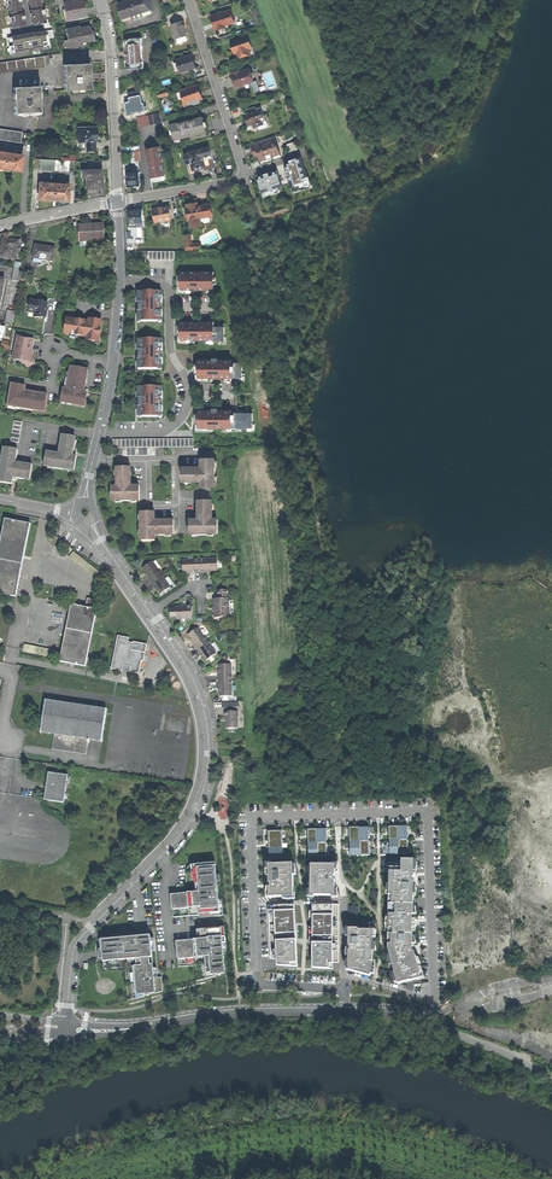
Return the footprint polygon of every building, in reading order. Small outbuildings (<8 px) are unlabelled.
[(63,2),(66,20),(78,17),(85,16),(84,9),(82,0),(76,0),(63,2)] [(153,12),(149,0),(130,0),(129,0),(126,1),(126,2),(118,4),(124,22),(133,19),(144,15),(153,12)] [(85,9),(84,9),(85,16),(78,17),(78,19),(87,17),(85,9)] [(225,26),(234,23),(232,16),(230,11),(222,14),(220,14),(212,17),(214,23),(215,28),(216,29),(217,28),(218,30),(225,28),(225,26)] [(176,39),(187,35),(184,25),(183,22),(172,25),(176,39)] [(78,27),(65,30),(69,47),(78,45),(78,43),(81,42),(93,40),(92,31),(90,32),(89,27),(79,29),(78,27)] [(237,53),(239,58),(250,54),(249,49),(252,48),(248,36),(231,42),(234,48),(235,53),(237,53)] [(127,69),(144,68),(143,62),(142,62),(140,45),(142,45),(142,39),(125,40),(125,42),(127,43),(127,48),(126,49),(126,52),(126,54),(126,56),(126,60),(128,61),(128,66),(127,67),(127,69)] [(181,73),(196,68),(194,61),(192,55),(186,57),(177,60),(181,73)] [(45,66),(43,56),(0,63),(0,73),(45,66)] [(83,64),(63,65),(64,90),(72,90),(83,89),(90,89),(89,79),(89,77),(89,73),(89,64),(83,64)] [(244,86),(251,83),(250,83),(250,81),(253,80),(251,73),(250,69),(239,73),(238,73),(237,73),(232,75),(235,86),(236,88),(244,86)] [(260,91),(256,81),(250,83),(251,83),(251,86),(254,93),(260,91)] [(38,86),(13,88),(14,113),(39,112),(40,112),(39,100),(38,86)] [(186,104),(187,104),(199,100),(201,99),(197,86),(191,88),(181,91),(186,104)] [(252,125),(254,128),(264,125),(263,122),(265,121),(261,108),(256,110),(255,107),(247,110),(248,112),(249,114),(245,115),(248,126),(252,125)] [(160,113),(137,117),(138,127),(162,122),(162,120),(160,113)] [(181,123),(171,125),(174,138),(180,136),(180,138),(191,136),(201,134),(200,131),(206,130),(203,118),(193,120),(181,123)] [(95,142),(94,131),(94,127),(77,128),(78,146),(78,151),(95,150),(95,142)] [(20,141),(22,132),(0,129),(0,138),(20,141)] [(273,157),(279,155),(273,137),(251,144),(253,150),(255,149),(258,156),(259,155),(261,161),(266,159),(266,158),(273,155),(273,157)] [(291,152),(299,149),(297,142),(289,144),(291,152)] [(164,175),(165,175),(160,147),(146,149),(151,177),(152,177),(156,176),(164,175)] [(205,168),(205,167),(213,165),(208,148),(187,154),(188,155),(184,156),(186,165),(190,163),(192,171),(197,170),(205,168)] [(19,171),(21,155),(0,153),(0,168),(13,170),(19,171)] [(291,184),(294,193),(312,187),(308,176),(307,177),(302,162),(300,162),(298,158),(292,160),(293,163),(285,165),(291,184)] [(40,169),(54,170),(55,160),(41,159),(40,169)] [(60,160),(55,160),(54,170),(68,170),(69,161),(60,160)] [(87,170),(81,170),(82,177),(85,177),(86,189),(88,189),(101,188),(101,179),(101,169),(87,170)] [(134,186),(139,186),(138,172),(132,173),(132,169),(126,170),(128,186),(134,186)] [(258,177),(264,197),(280,192),(278,188),(282,187),(277,170),(269,173),(263,175),(258,177)] [(44,200),(52,200),(53,183),(38,182),(37,193),(38,193),(38,199),(44,200)] [(60,200),(66,200),(66,194),(67,195),(68,184),(53,183),(52,200),(60,200)] [(188,220),(190,220),(191,228),(201,226),(199,218),(210,216),(208,205),(198,206),(197,203),(187,205),(187,208),(186,208),(187,213),(188,220)] [(157,209),(153,210),(155,222),(171,219),(169,207),(157,209)] [(136,227),(142,227),(142,223),(143,223),(142,210),(136,211),(129,211),(130,224),(136,223),(136,227)] [(100,246),(100,240),(103,240),(102,225),(91,226),(79,227),(80,240),(88,240),(88,241),(94,241),(94,246),(100,246)] [(190,235),(183,236),(185,250),(200,250),(200,243),(191,244),(190,235)] [(15,261),(17,254),(20,254),(21,249),(17,248),(18,243),(3,240),(1,252),(0,259),(15,261)] [(43,263),(44,260),(54,261),(55,249),(46,247),(34,246),(33,262),(43,263)] [(148,259),(174,260),(174,251),(148,251),(148,259)] [(14,270),(12,282),(21,283),(23,271),(14,270)] [(181,275),(181,286),(181,290),(191,290),(191,291),(195,291),(205,291),(209,291),(209,289),(214,289),(214,272),(200,272),(200,273),(195,273),(195,272),(181,272),(181,275)] [(158,321),(158,317),(162,317),(162,311),(161,311),(161,302),(162,302),(162,296),(158,296),(158,292),(142,292),(142,296),(138,296),(138,303),(139,303),(139,307),(141,307),(141,311),(139,310),(138,310),(138,317),(142,317),(142,321),(158,321)] [(31,300),(30,304),(29,309),(35,310),(35,313),(34,317),(40,318),(40,317),(45,318),(46,314),(48,303),(31,300)] [(29,312),(29,309),(30,304),(28,304),(26,316),(34,317),(35,313),(29,312)] [(5,323),(14,325),(16,312),(7,311),(5,323)] [(80,321),(67,319),(65,332),(71,333),(76,334),(76,336),(82,337),(82,336),(86,336),(86,340),(92,341),(92,340),(98,341),(99,336),(100,336),(101,330),(100,330),(102,321),(89,319),(88,324),(86,323),(84,323),(85,321),(80,321)] [(213,341),(214,341),(214,327),(214,324),(214,322),(199,322),(199,323),(196,323),(196,322),(181,322),(181,325),(181,336),(181,340),(191,340),(191,341),(195,341),(205,341),(208,341),(208,340),(213,340),(213,341)] [(224,327),(214,327),(214,341),(219,341),(224,341),(224,337),(224,327)] [(33,339),(18,336),(16,346),(17,346),(15,359),(22,360),(22,359),(25,362),(27,364),(28,367),(34,364),(33,361),(31,358),(31,356),(31,355),(31,353),(30,353),(30,350),(31,350),(33,339)] [(99,344),(100,336),(99,336),(98,341),(92,340),(92,341),(91,343),(99,344)] [(158,369),(158,365),(162,365),(162,358),(161,358),(161,350),(162,350),(162,344),(158,344),(158,340),(142,340),(142,344),(138,344),(138,350),(139,350),(139,355),(141,355),(141,358),(139,358),(138,358),(138,365),(142,365),(142,369),(158,369)] [(232,378),(232,363),(232,360),(218,360),(213,360),(199,360),(199,364),(199,374),(199,378),(209,378),(209,379),(213,379),(223,379),(227,379),(227,378),(232,378)] [(232,363),(232,378),(242,378),(242,374),(242,363),(232,363)] [(79,404),(78,406),(85,407),(87,394),(84,393),(86,381),(87,371),(72,368),(70,380),(68,379),(67,391),(64,390),(61,404),(67,405),(67,402),(79,404)] [(45,411),(47,395),(29,393),(25,392),(25,390),(26,386),(12,384),(11,393),(9,405),(16,406),(16,407),(21,408),(22,408),(22,406),(26,407),(26,409),(33,411),(34,409),(45,411)] [(158,417),(158,412),(162,412),(162,406),(161,406),(161,398),(162,398),(162,391),(158,391),(158,387),(142,387),(142,391),(138,391),(138,398),(139,398),(139,402),(141,402),(141,406),(139,406),(138,406),(138,412),(142,412),(142,417),(158,417)] [(21,409),(21,408),(16,407),(16,406),(9,405),(11,393),(9,393),(7,407),(21,409)] [(227,428),(232,428),(232,413),(232,410),(218,410),(213,410),(199,410),(199,413),(199,424),(199,428),(209,428),(209,429),(213,429),(223,429),(227,429),(227,428)] [(252,413),(232,413),(232,428),(237,428),(237,429),(241,429),(247,429),(247,428),(253,428),(253,424),(253,413),(252,413)] [(10,442),(19,444),(22,423),(14,422),(10,442)] [(70,469),(75,470),(77,456),(76,456),(73,455),(74,452),(75,447),(73,446),(74,441),(75,437),(62,435),(59,451),(62,451),(62,455),(59,454),(46,452),(44,465),(48,465),(70,469)] [(113,448),(119,448),(155,448),(193,447),(193,439),(113,440),(113,448)] [(32,465),(19,463),(19,466),(15,465),(15,462),(17,450),(5,448),(5,451),(0,477),(0,480),(0,482),(12,484),(13,480),(13,476),(17,477),(17,478),(24,479),(24,476),(30,477),(32,465)] [(155,456),(155,448),(119,448),(119,455),(123,455),(123,456),(155,456)] [(214,482),(214,476),(216,476),(216,466),(214,466),(214,461),(214,458),(201,458),(201,466),(182,466),(182,473),(182,479),(186,479),(191,479),(191,481),(198,481),(198,480),(201,480),(201,486),(214,486),(214,482)] [(137,499),(140,499),(140,487),(131,487),(131,485),(131,468),(118,468),(118,471),(118,476),(117,476),(117,483),(118,483),(118,487),(111,487),(111,500),(115,500),(121,500),(121,501),(131,501),(131,499),(137,499)] [(213,533),(218,533),(218,520),(211,521),(211,517),(212,517),(212,510),(210,510),(210,505),(210,502),(198,502),(198,519),(198,521),(189,521),(189,534),(192,534),(197,534),(197,535),(198,535),(208,535),(208,533),(213,533)] [(174,534),(174,521),(157,521),(155,521),(155,512),(142,513),(142,515),(142,521),(140,521),(140,531),(140,532),(142,532),(142,537),(142,541),(155,541),(155,534),(159,534),(159,535),(165,535),(166,535),(166,534),(171,534),(174,534)] [(5,519),(0,543),(0,594),(15,597),(30,524),(5,519)] [(194,573),(199,573),(199,561),(194,561),(194,562),(182,562),(182,573),(187,572),(194,572),(194,573)] [(208,572),(217,571),(217,561),(204,562),(204,561),(199,561),(199,573),(204,573),(204,572),(208,572)] [(147,579),(149,583),(162,575),(159,571),(153,563),(142,570),(145,574),(148,579),(147,579)] [(165,580),(162,575),(149,583),(152,588),(153,587),(155,591),(159,596),(170,589),(164,580),(165,580)] [(214,607),(214,610),(229,610),(228,601),(227,592),(218,593),(218,601),(214,601),(214,607)] [(60,662),(85,668),(96,610),(95,610),(96,601),(87,599),(86,608),(71,605),(60,662)] [(186,621),(192,621),(191,607),(186,608),(186,609),(175,609),(175,611),(170,611),(171,619),(176,618),(176,621),(179,621),(186,620),(186,621)] [(214,610),(214,620),(229,619),(229,610),(214,610)] [(193,646),(195,650),(207,642),(204,638),(203,638),(197,630),(187,636),(190,641),(193,645),(193,646)] [(143,663),(146,645),(133,643),(132,644),(128,643),(129,639),(118,637),(111,670),(122,672),(123,666),(131,668),(130,673),(139,675),(141,662),(143,663)] [(206,663),(215,656),(209,647),(210,647),(207,642),(195,650),(199,654),(202,658),(206,663)] [(219,677),(220,682),(231,682),(231,677),(230,677),(230,667),(220,667),(220,672),(220,677),(219,677)] [(221,698),(231,698),(231,688),(231,682),(220,682),(220,688),(221,688),(221,692),(221,698)] [(54,734),(90,740),(101,741),(101,743),(107,710),(105,709),(105,711),(46,701),(46,700),(45,700),(40,733),(41,733),(42,732),(54,734)] [(226,728),(238,728),(238,716),(238,711),(225,712),(225,717),(226,717),(226,720),(226,728)] [(89,743),(90,740),(54,734),(52,749),(86,755),(88,743),(89,743)] [(68,776),(49,773),(47,786),(46,789),(45,800),(64,803),(68,776)] [(389,841),(408,840),(408,833),(407,826),(389,827),(389,841)] [(359,827),(349,827),(349,834),(350,849),(350,856),(370,855),(370,841),(369,841),(369,827),(359,828),(359,827)] [(326,829),(308,829),(308,836),(308,849),(308,857),(327,856),(327,849),(326,835),(326,829)] [(282,830),(268,831),(268,845),(269,859),(276,858),(283,858),(282,830)] [(408,844),(408,840),(389,841),(390,854),(408,854),(408,844)] [(387,873),(389,873),(390,859),(382,859),(381,867),(387,867),(387,868),(387,873)] [(414,877),(414,874),(414,861),(414,860),(390,859),(389,873),(389,885),(389,892),(388,914),(388,922),(388,924),(388,932),(388,948),(390,958),(391,960),(393,967),(395,975),(397,982),(397,984),(418,979),(421,978),(420,972),(418,967),(416,957),(414,952),(413,952),(412,950),(412,948),(413,947),(412,945),(412,944),(413,937),(413,931),(413,920),(413,919),(412,919),(412,915),(413,914),(413,907),(414,895),(414,888),(414,882),(413,882),(413,879),(413,877),(414,877)] [(214,913),(215,916),(223,915),(222,899),(217,900),(216,894),(218,894),(217,885),(220,885),(220,876),(216,876),(215,863),(189,865),(185,870),(187,891),(184,891),(174,892),(170,892),(173,917),(199,915),(199,914),(199,912),(210,911),(210,909),(214,908),(214,913)] [(283,897),(293,897),(294,897),(293,878),(293,863),(268,864),(268,866),(268,873),(269,883),(270,883),(270,886),(270,887),(269,887),(269,897),(283,897)] [(350,863),(342,864),(343,872),(350,871),(350,863)] [(314,896),(331,896),(335,896),(335,890),(335,882),(335,880),(334,880),(334,875),(335,875),(335,865),(330,864),(328,864),(311,864),(311,865),(311,872),(311,875),(310,883),(310,890),(310,895),(314,896)] [(371,890),(370,898),(377,899),(378,891),(371,890)] [(313,915),(333,915),(333,905),(313,905),(313,911),(313,915)] [(349,906),(349,916),(358,916),(358,906),(349,906)] [(275,911),(275,934),(296,933),(295,925),(295,910),(275,911)] [(312,936),(312,937),(333,937),(333,915),(313,915),(313,919),(312,927),(312,936)] [(176,941),(178,967),(196,965),(197,981),(225,974),(223,953),(226,952),(224,924),(215,925),(215,928),(216,935),(212,935),(211,933),(210,933),(205,933),(205,929),(197,930),(198,940),(193,940),(181,941),(176,941)] [(349,948),(348,956),(348,959),(348,970),(370,976),(371,974),(373,967),(373,951),(373,943),(373,937),(373,930),(373,928),(365,928),(349,928),(348,936),(349,947),(349,948)] [(128,1001),(163,991),(162,977),(157,978),(153,978),(153,969),(152,957),(152,951),(155,951),(154,939),(150,939),(138,940),(137,939),(131,939),(131,938),(123,938),(122,935),(113,936),(113,939),(101,940),(101,950),(99,950),(100,959),(103,959),(104,969),(125,967),(128,1001)] [(296,940),(276,941),(276,959),(277,966),(297,967),(296,941),(296,940)] [(333,969),(333,962),(333,943),(312,943),(312,945),(312,969),(333,969)] [(380,969),(378,975),(391,978),(392,972),(380,969)] [(492,985),(512,980),(511,974),(491,979),(492,985)]
